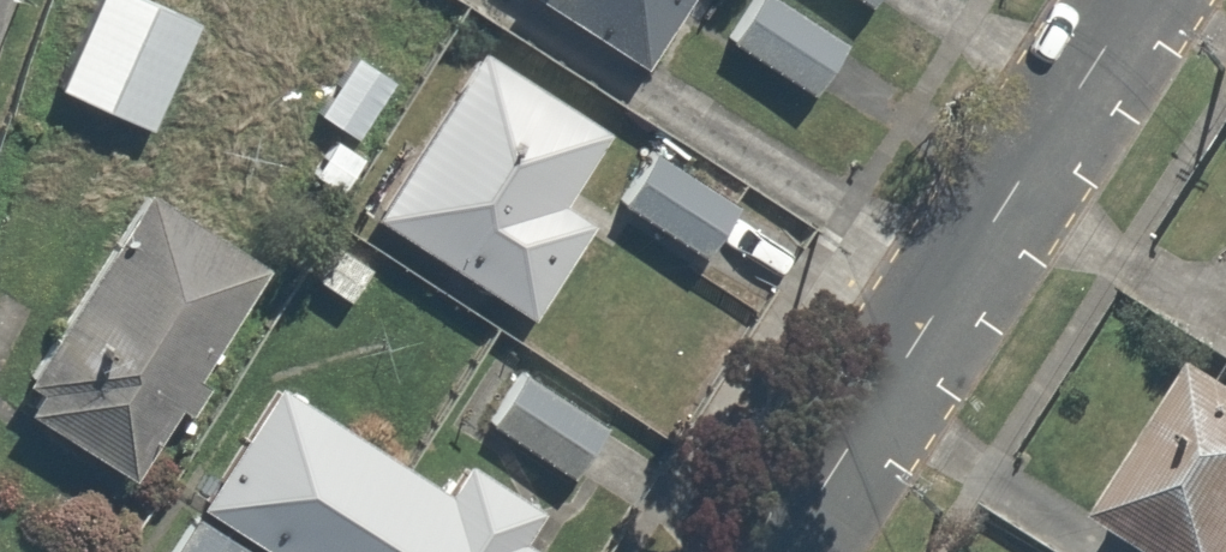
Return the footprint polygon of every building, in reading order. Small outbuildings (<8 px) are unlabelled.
[(161,0),(88,0),(54,82),(151,122),(197,15),(161,0)] [(632,39),(657,0),(573,0),(632,39)] [(715,21),(802,83),(837,34),(790,0),(730,0),(715,21)] [(565,173),(600,115),(465,32),(356,209),(518,308),(591,188),(565,173)] [(635,137),(600,187),(686,246),(721,197),(635,137)] [(115,462),(249,245),(144,181),(117,224),(103,215),(9,368),(24,377),(10,398),(115,462)] [(510,350),(473,406),(571,472),(608,415),(510,350)] [(1182,357),(1089,518),(1148,551),(1225,551),(1225,382),(1182,357)] [(266,373),(192,488),(150,551),(246,551),(259,532),(291,551),(507,551),(544,495),(458,440),(432,480),(266,373)]
